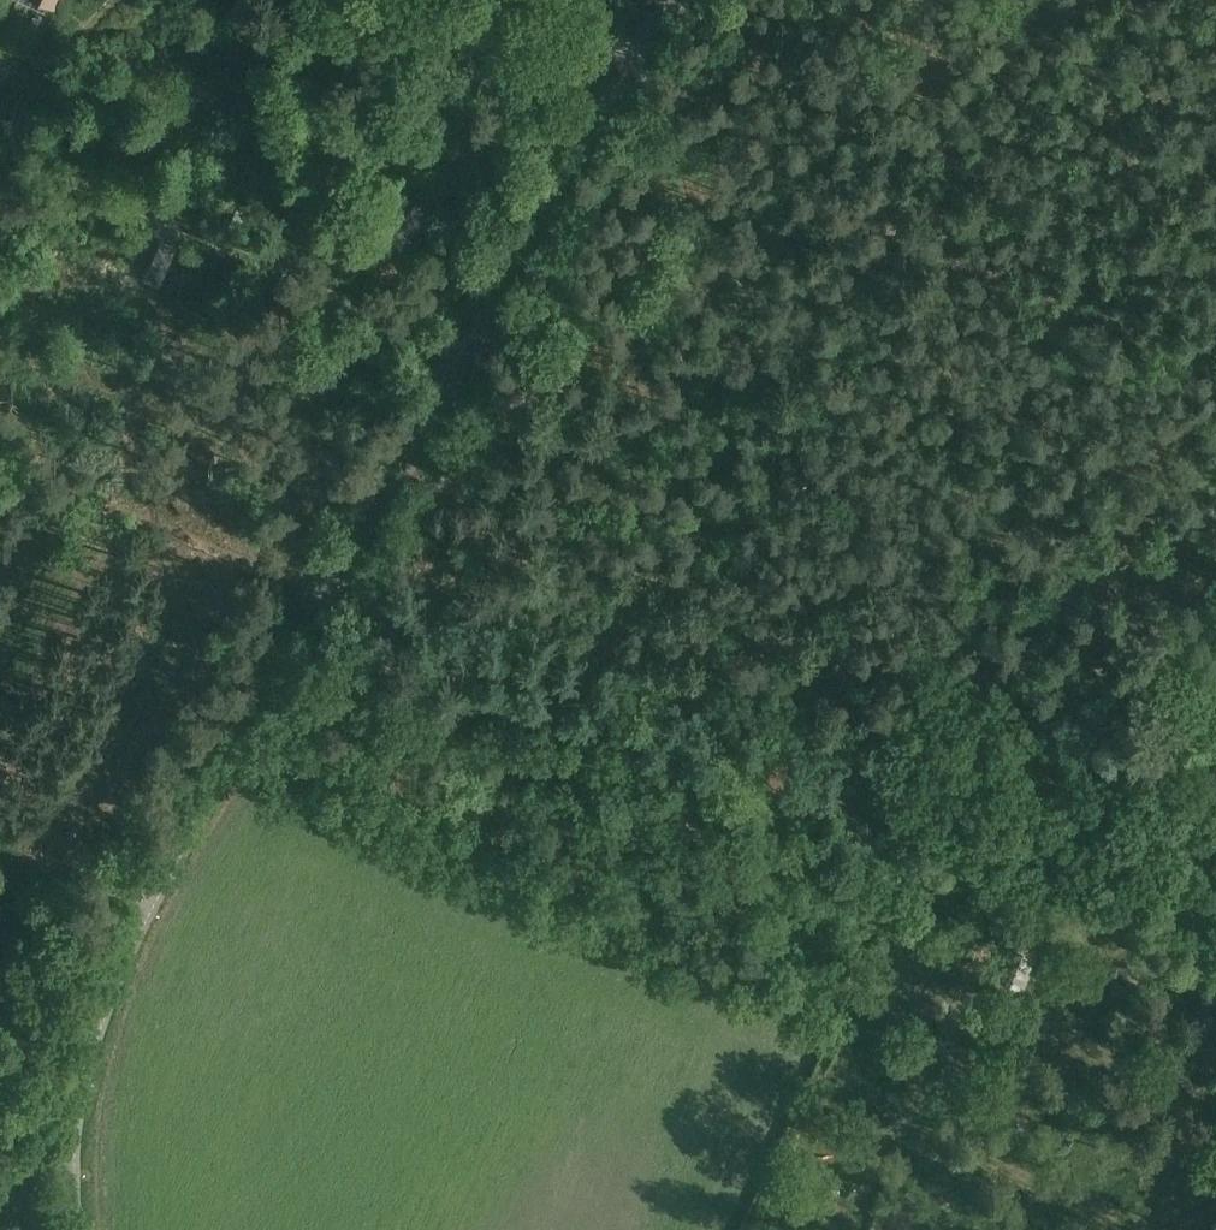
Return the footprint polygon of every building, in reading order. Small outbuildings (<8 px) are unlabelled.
[(163,237),(144,273),(161,282),(180,246),(163,237)] [(1206,1180),(1209,1165),(1192,1162),(1190,1177),(1206,1180)] [(925,1189),(935,1200),(951,1185),(941,1174),(925,1189)]
